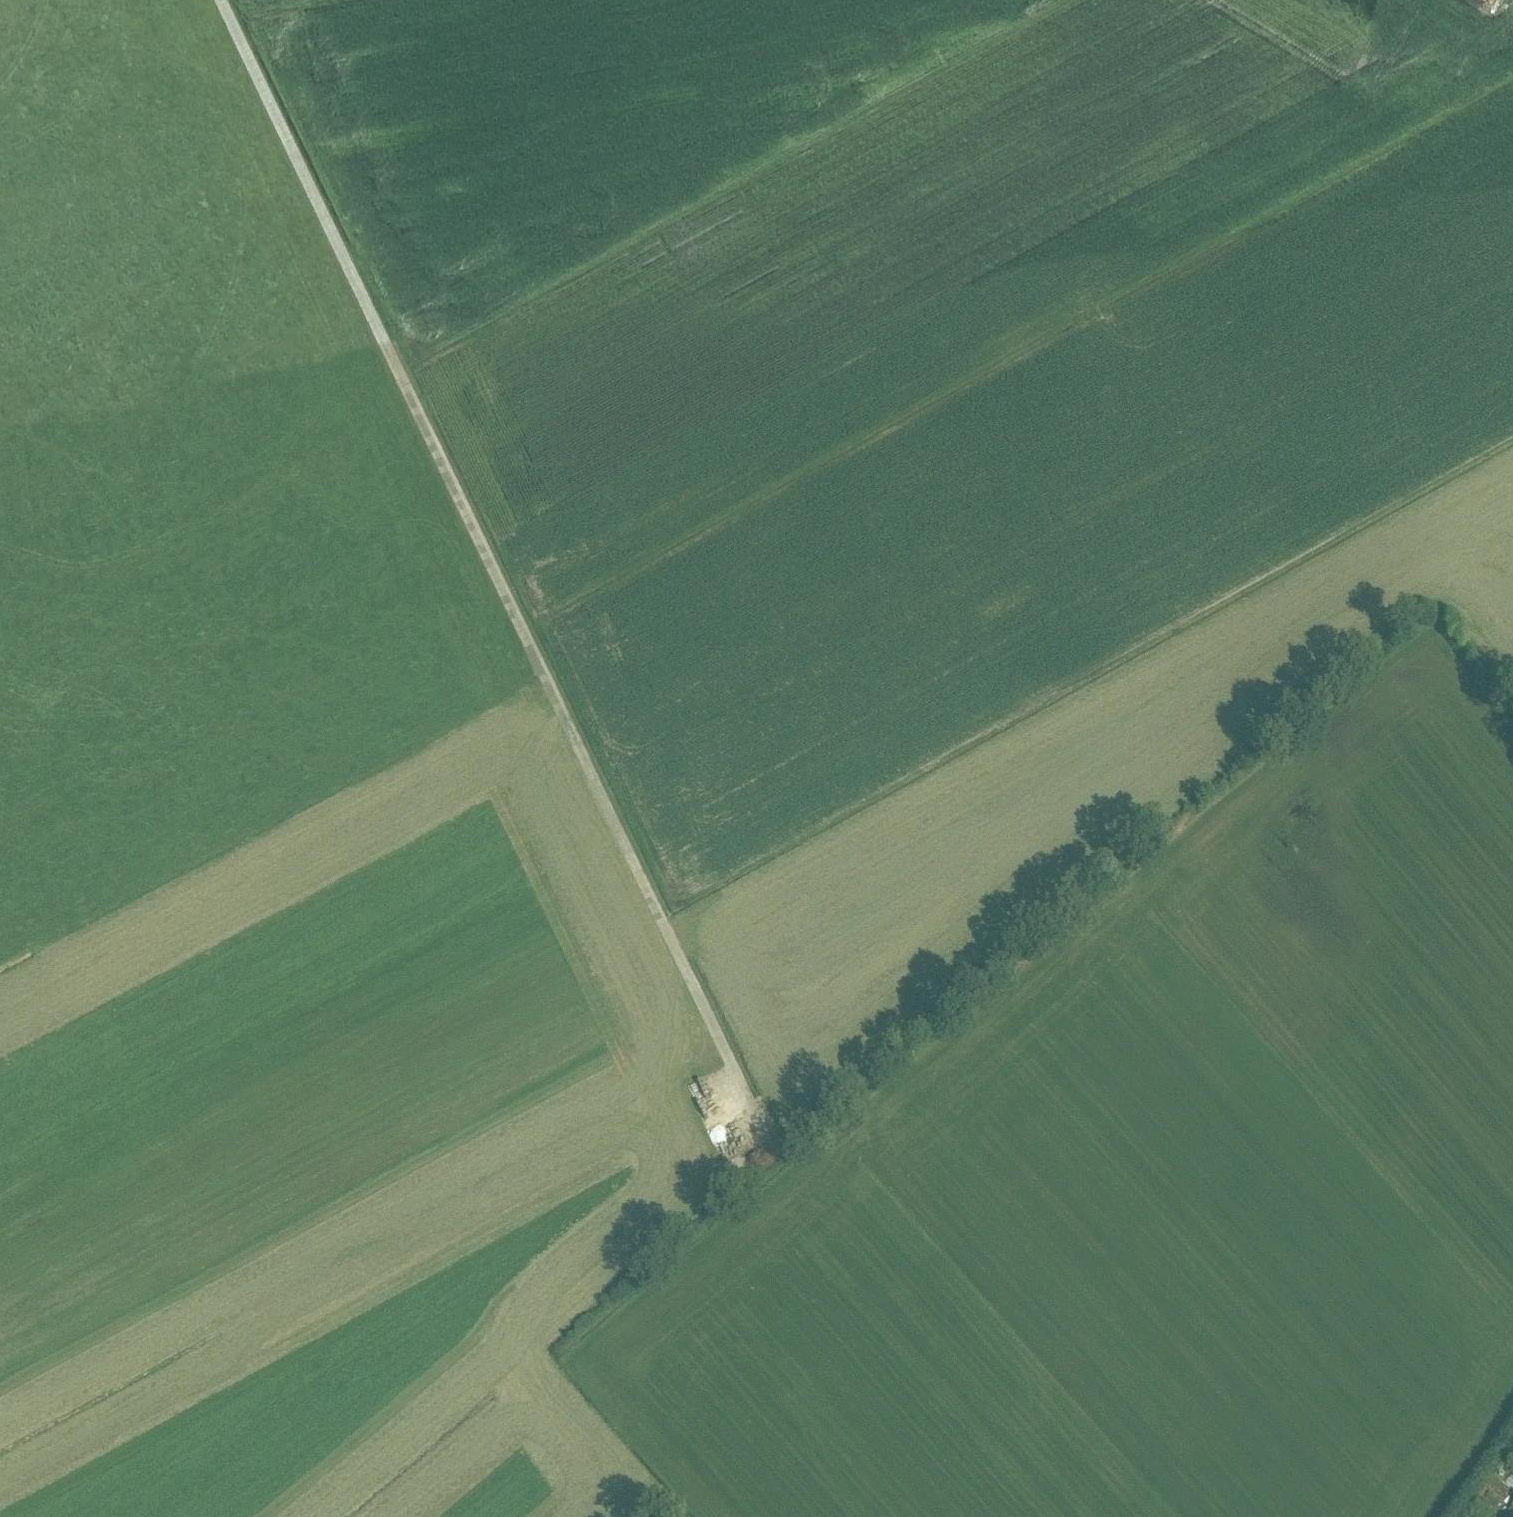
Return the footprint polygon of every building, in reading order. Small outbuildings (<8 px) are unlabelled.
[(1500,1480),(1512,1490),(1512,1470),(1509,1467),(1500,1480)]
